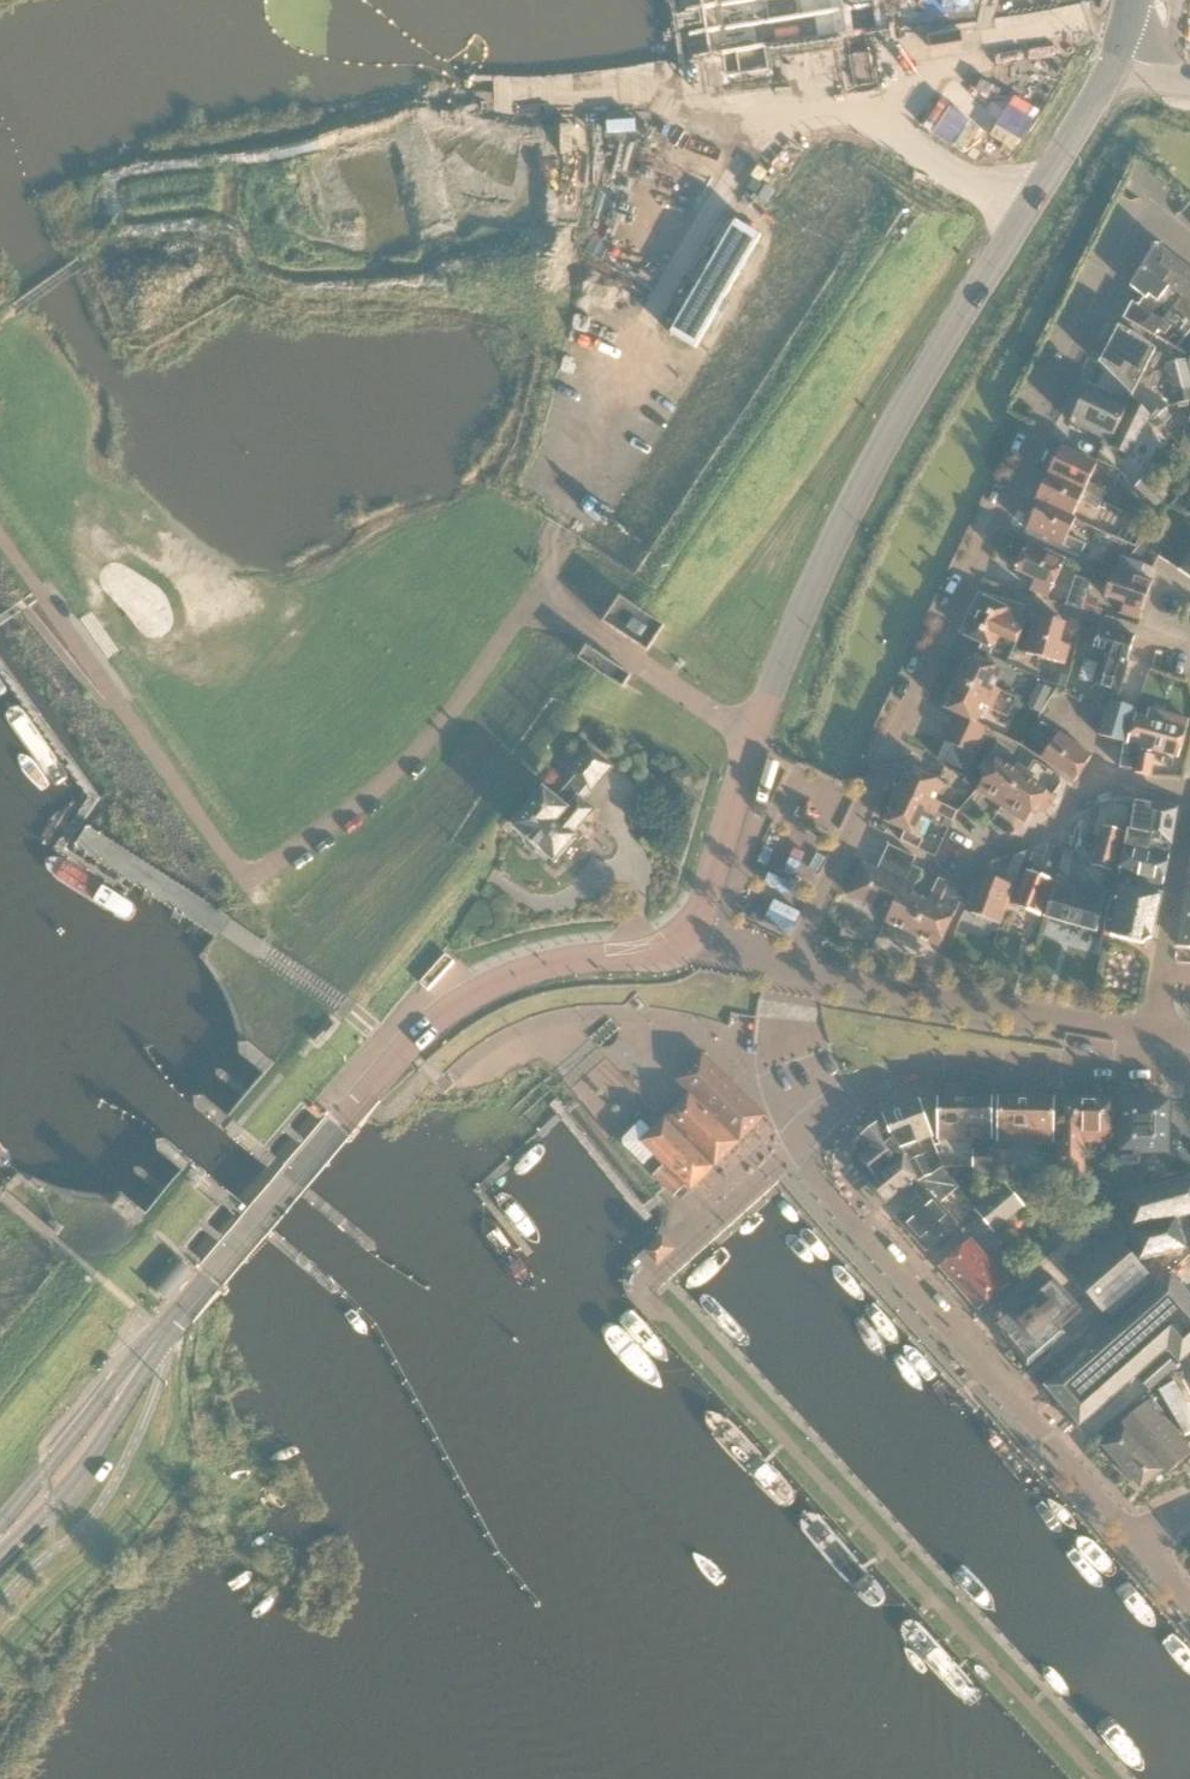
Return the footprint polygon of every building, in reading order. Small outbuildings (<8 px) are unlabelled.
[(1187,355),(1189,352),(1189,270),(1163,249),(1163,245),(1153,245),(1154,250),(1131,287),(1145,297),(1140,305),(1133,301),(1124,318),(1154,336),(1159,330),(1166,334),(1172,325),(1186,336),(1177,347),(1187,355)] [(1133,397),(1132,399),(1150,418),(1151,416),(1155,420),(1168,408),(1148,388),(1158,387),(1164,375),(1155,371),(1163,354),(1158,351),(1150,346),(1119,330),(1102,365),(1133,397)] [(1174,394),(1189,390),(1189,367),(1188,359),(1166,365),(1174,394)] [(1140,439),(1150,418),(1132,399),(1129,404),(1089,385),(1072,422),(1107,439),(1105,443),(1136,458),(1144,441),(1140,439)] [(1061,449),(1049,475),(1103,500),(1107,491),(1090,482),(1098,466),(1061,449)] [(1099,509),(1103,500),(1049,475),(1036,502),(1039,504),(1040,503),(1074,517),(1082,501),(1099,509)] [(1148,475),(1137,486),(1165,513),(1171,506),(1165,500),(1169,496),(1148,475)] [(1189,511),(1176,501),(1172,506),(1186,516),(1189,511)] [(1040,503),(1039,504),(1028,528),(1082,554),(1086,544),(1069,536),(1077,518),(1074,517),(1040,503)] [(1183,522),(1159,559),(1189,578),(1189,527),(1183,522)] [(1019,571),(1036,579),(1031,589),(1048,597),(1065,560),(1031,544),(1019,571)] [(1125,604),(1122,614),(1140,620),(1153,579),(1142,575),(1146,564),(1122,556),(1119,568),(1116,567),(1106,598),(1125,604)] [(1086,595),(1073,591),(1068,606),(1082,611),(1086,595)] [(622,595),(609,614),(604,622),(649,652),(667,626),(622,595)] [(993,646),(997,638),(1016,646),(1028,619),(985,600),(969,636),(993,646)] [(1065,662),(1070,646),(1060,643),(1066,623),(1037,615),(1026,652),(1065,662)] [(1094,653),(1101,655),(1092,688),(1119,696),(1136,636),(1101,627),(1094,653)] [(588,645),(583,653),(579,658),(624,689),(633,675),(588,645)] [(956,681),(1013,708),(1018,699),(996,688),(1004,671),(969,654),(956,681)] [(1068,676),(1055,672),(1051,684),(1065,688),(1068,676)] [(959,714),(978,723),(986,707),(992,711),(1009,718),(1013,708),(956,681),(943,707),(959,714)] [(1047,701),(1052,689),(1040,682),(1034,694),(1047,701)] [(1108,702),(1098,736),(1126,744),(1135,710),(1108,702)] [(1128,743),(1127,742),(1126,743),(1126,744),(1122,766),(1136,770),(1136,771),(1151,775),(1155,750),(1179,757),(1189,720),(1152,710),(1149,718),(1136,714),(1128,743)] [(978,723),(959,714),(946,741),(973,755),(986,727),(978,723)] [(1092,755),(1043,723),(1038,731),(1054,742),(1043,758),(1075,780),(1092,755)] [(595,810),(590,807),(583,800),(590,791),(592,793),(614,767),(590,747),(568,772),(570,774),(553,795),(544,787),(512,825),(556,862),(577,837),(574,834),(595,810)] [(1003,807),(1028,771),(1019,765),(1015,770),(990,753),(978,769),(989,776),(979,791),(1003,807)] [(937,814),(946,818),(953,821),(958,811),(935,801),(943,782),(910,767),(898,795),(937,813),(937,814)] [(1036,776),(1028,771),(1003,807),(1028,824),(1037,809),(1045,815),(1056,798),(1032,782),(1036,776)] [(980,784),(965,777),(963,782),(978,788),(980,784)] [(942,827),(946,818),(937,814),(937,813),(898,795),(885,822),(906,831),(902,841),(919,848),(924,839),(919,837),(926,820),(942,827)] [(1128,829),(1125,845),(1128,846),(1149,850),(1151,840),(1171,844),(1177,809),(1136,802),(1131,829),(1128,829)] [(1094,866),(1114,871),(1124,832),(1105,826),(1094,866)] [(906,881),(914,866),(917,858),(888,845),(877,869),(864,863),(849,895),(891,914),(892,915),(907,882),(906,881)] [(1054,880),(1063,849),(1050,845),(1045,858),(1034,854),(1015,906),(1041,915),(1053,880),(1054,880)] [(1168,855),(1169,853),(1149,850),(1128,846),(1121,876),(1163,885),(1169,855),(1168,855)] [(973,914),(1001,924),(1021,868),(1012,864),(1005,882),(987,876),(973,914)] [(924,870),(914,866),(906,881),(907,882),(892,915),(891,914),(887,923),(913,935),(930,900),(913,892),(924,870)] [(1188,879),(1186,896),(1185,903),(1180,939),(1184,947),(1189,947),(1189,866),(1188,879)] [(940,878),(930,900),(913,935),(939,947),(956,911),(940,904),(950,883),(940,878)] [(1098,931),(1109,894),(1058,878),(1047,916),(1098,931)] [(1106,930),(1111,931),(1110,937),(1146,944),(1152,940),(1162,894),(1141,890),(1142,886),(1117,880),(1115,889),(1123,891),(1118,911),(1111,909),(1106,930)] [(690,1092),(665,1117),(714,1167),(765,1116),(703,1054),(677,1081),(690,1092)] [(940,1098),(940,1139),(943,1139),(944,1139),(946,1139),(948,1139),(949,1139),(950,1139),(951,1139),(952,1139),(954,1139),(969,1139),(980,1139),(981,1139),(984,1139),(987,1139),(990,1139),(992,1139),(993,1139),(993,1132),(992,1118),(992,1114),(992,1111),(992,1098),(982,1098),(976,1098),(940,1098)] [(919,1183),(920,1185),(933,1174),(932,1172),(919,1142),(933,1137),(926,1120),(933,1117),(927,1102),(920,1100),(885,1114),(893,1135),(896,1146),(911,1160),(908,1161),(916,1179),(919,1183)] [(1054,1142),(1055,1101),(1000,1100),(1000,1141),(1054,1142)] [(1061,1143),(1061,1176),(1085,1176),(1085,1143),(1113,1143),(1113,1101),(1068,1101),(1068,1143),(1061,1143)] [(1168,1154),(1170,1102),(1123,1101),(1121,1166),(1118,1165),(1117,1197),(1123,1197),(1143,1191),(1144,1166),(1141,1166),(1141,1153),(1168,1154)] [(633,1113),(609,1133),(641,1173),(648,1167),(655,1174),(654,1175),(675,1196),(685,1186),(690,1191),(714,1167),(665,1117),(646,1135),(644,1133),(647,1131),(633,1113)] [(911,1160),(896,1146),(878,1124),(863,1138),(858,1137),(852,1150),(854,1150),(852,1162),(870,1184),(863,1191),(880,1210),(916,1179),(908,1161),(911,1160)] [(993,1168),(993,1149),(980,1149),(974,1149),(974,1168),(993,1168)] [(1013,1152),(994,1152),(995,1180),(1013,1180),(1013,1152)] [(933,1174),(920,1185),(928,1193),(899,1217),(927,1250),(957,1224),(940,1205),(960,1187),(940,1165),(932,1172),(933,1174)] [(1143,1191),(1123,1197),(1141,1261),(1142,1261),(1189,1247),(1189,1178),(1143,1191)] [(1004,1184),(975,1209),(996,1233),(1025,1207),(1004,1184)] [(1119,1221),(1065,1268),(1078,1283),(1100,1309),(1112,1323),(1158,1284),(1157,1282),(1147,1271),(1122,1242),(1131,1235),(1119,1221)] [(1009,1282),(972,1240),(941,1267),(978,1309),(1009,1282)] [(670,1249),(663,1241),(650,1252),(658,1260),(670,1249)] [(1189,1355),(1189,1294),(1173,1275),(1047,1386),(1082,1425),(1168,1349),(1181,1363),(1189,1355)] [(1045,1279),(1028,1294),(1029,1295),(993,1326),(1029,1368),(1066,1335),(1057,1325),(1073,1311),(1045,1279)] [(1139,1378),(1149,1389),(1176,1365),(1166,1354),(1139,1378)] [(1105,1447),(1123,1468),(1155,1439),(1149,1431),(1154,1428),(1145,1416),(1155,1408),(1150,1402),(1120,1427),(1124,1431),(1105,1447)] [(1155,1408),(1145,1416),(1154,1428),(1149,1431),(1155,1439),(1123,1468),(1141,1488),(1162,1471),(1166,1476),(1189,1455),(1189,1448),(1155,1408)] [(993,1437),(964,1464),(1013,1517),(1042,1491),(993,1437)] [(793,1523),(875,1610),(893,1594),(811,1506),(793,1523)] [(894,1629),(970,1710),(986,1694),(910,1614),(894,1629)]
